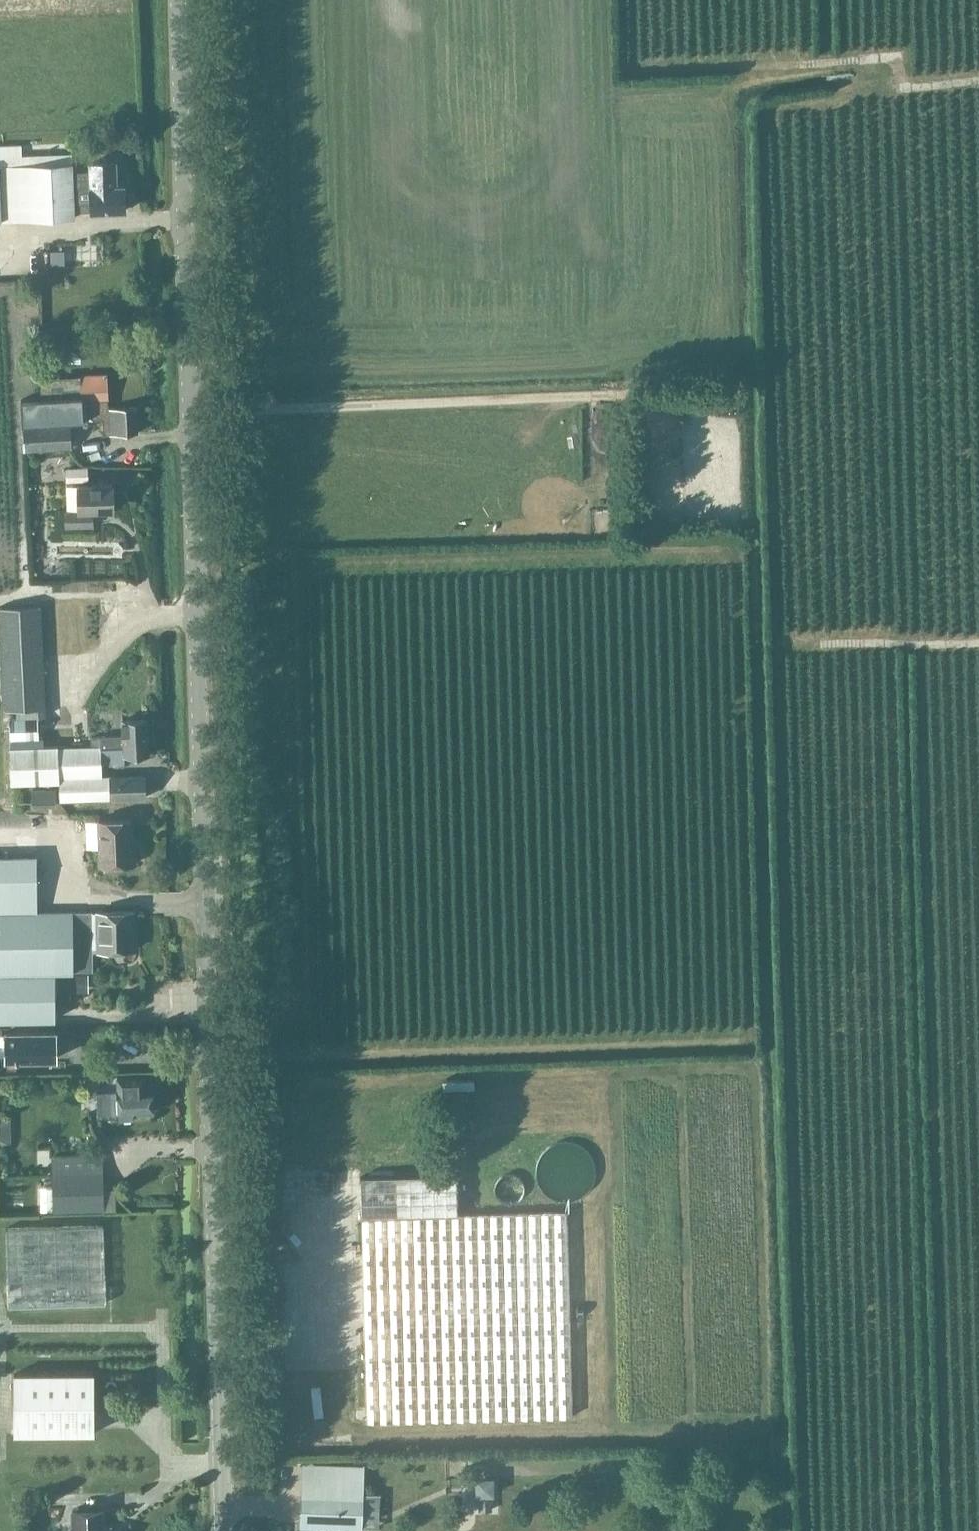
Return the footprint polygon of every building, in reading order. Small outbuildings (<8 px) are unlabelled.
[(77,171),(78,203),(74,203),(75,213),(126,211),(125,186),(117,186),(116,162),(91,163),(91,171),(77,171)] [(0,166),(0,221),(75,218),(75,213),(74,203),(72,163),(0,166)] [(43,399),(22,400),(23,427),(24,449),(72,446),(70,421),(103,420),(103,408),(108,408),(107,374),(82,375),(83,391),(46,393),(42,393),(43,399)] [(108,408),(103,408),(103,420),(104,434),(118,434),(137,433),(136,407),(108,408)] [(92,515),(113,514),(112,486),(76,487),(76,488),(65,489),(66,514),(64,514),(65,530),(92,529),(92,515)] [(36,714),(44,714),(38,606),(1,608),(6,712),(15,712),(15,717),(9,718),(10,738),(37,737),(36,714)] [(103,736),(104,756),(131,754),(130,734),(139,734),(138,703),(97,706),(98,736),(103,736)] [(58,746),(9,748),(10,783),(59,781),(60,801),(145,798),(144,775),(103,776),(102,764),(101,765),(100,747),(90,747),(90,745),(58,747),(58,746)] [(100,845),(99,818),(85,818),(86,846),(100,845)] [(131,820),(100,821),(100,832),(101,864),(135,863),(135,837),(132,837),(131,820)] [(97,967),(97,951),(96,912),(38,913),(37,829),(0,829),(0,1019),(55,1018),(55,968),(97,967)] [(132,912),(96,912),(97,951),(133,950),(132,912)] [(56,1032),(6,1032),(6,1059),(56,1058),(56,1032)] [(116,1091),(95,1092),(96,1117),(117,1116),(117,1119),(132,1118),(132,1114),(150,1113),(149,1088),(143,1089),(142,1076),(115,1078),(116,1091)] [(593,1175),(594,1170),(593,1164),(591,1159),(589,1154),(585,1150),(581,1146),(576,1144),(570,1142),(565,1141),(559,1142),(554,1144),(549,1147),(545,1150),(541,1154),(538,1159),(537,1165),(536,1170),(537,1176),(539,1181),(541,1186),(545,1190),(549,1194),(554,1197),(560,1198),(565,1199),(571,1198),(576,1196),(581,1194),(585,1190),(589,1186),(592,1181),(593,1175)] [(431,1156),(431,1148),(408,1148),(408,1156),(431,1156)] [(102,1171),(54,1172),(55,1212),(103,1211),(102,1171)] [(455,1173),(359,1176),(360,1216),(456,1213),(455,1173)] [(360,1216),(366,1420),(572,1414),(566,1210),(456,1213),(360,1216)] [(6,1228),(9,1306),(106,1303),(104,1225),(6,1228)] [(14,1373),(14,1433),(14,1434),(95,1433),(95,1373),(14,1373)] [(495,1509),(495,1478),(477,1478),(477,1509),(495,1509)] [(302,1525),(362,1527),(363,1492),(303,1490),(302,1525)] [(71,1530),(112,1530),(111,1526),(104,1526),(103,1511),(72,1511),(72,1528),(71,1528),(71,1530)]
